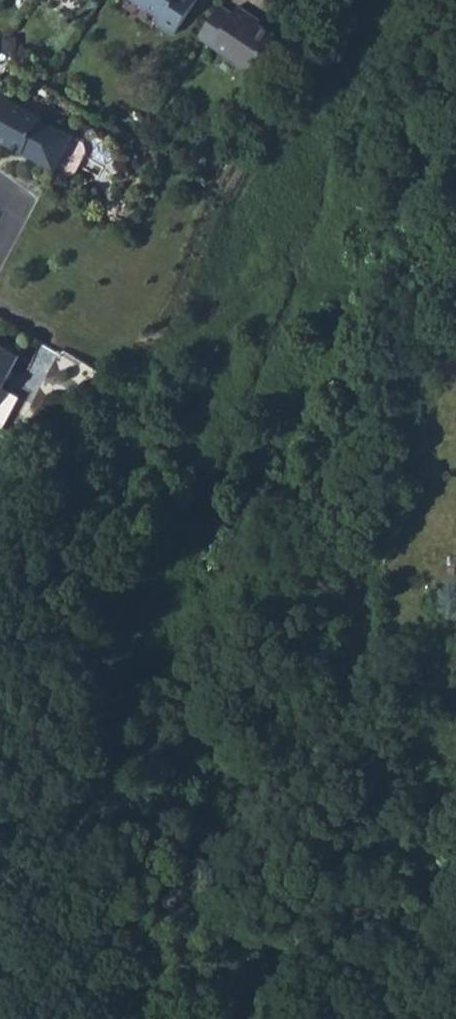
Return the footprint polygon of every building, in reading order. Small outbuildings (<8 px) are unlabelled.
[(163,18),(160,24),(175,34),(197,0),(136,0),(163,18)] [(220,5),(199,38),(252,71),(276,35),(251,19),(253,15),(238,6),(233,14),(220,5)] [(49,166),(58,164),(69,143),(66,134),(42,120),(43,119),(0,95),(0,140),(49,166)] [(76,144),(68,161),(80,167),(89,151),(76,144)] [(8,420),(20,397),(2,388),(20,355),(0,345),(0,416),(8,420)]
